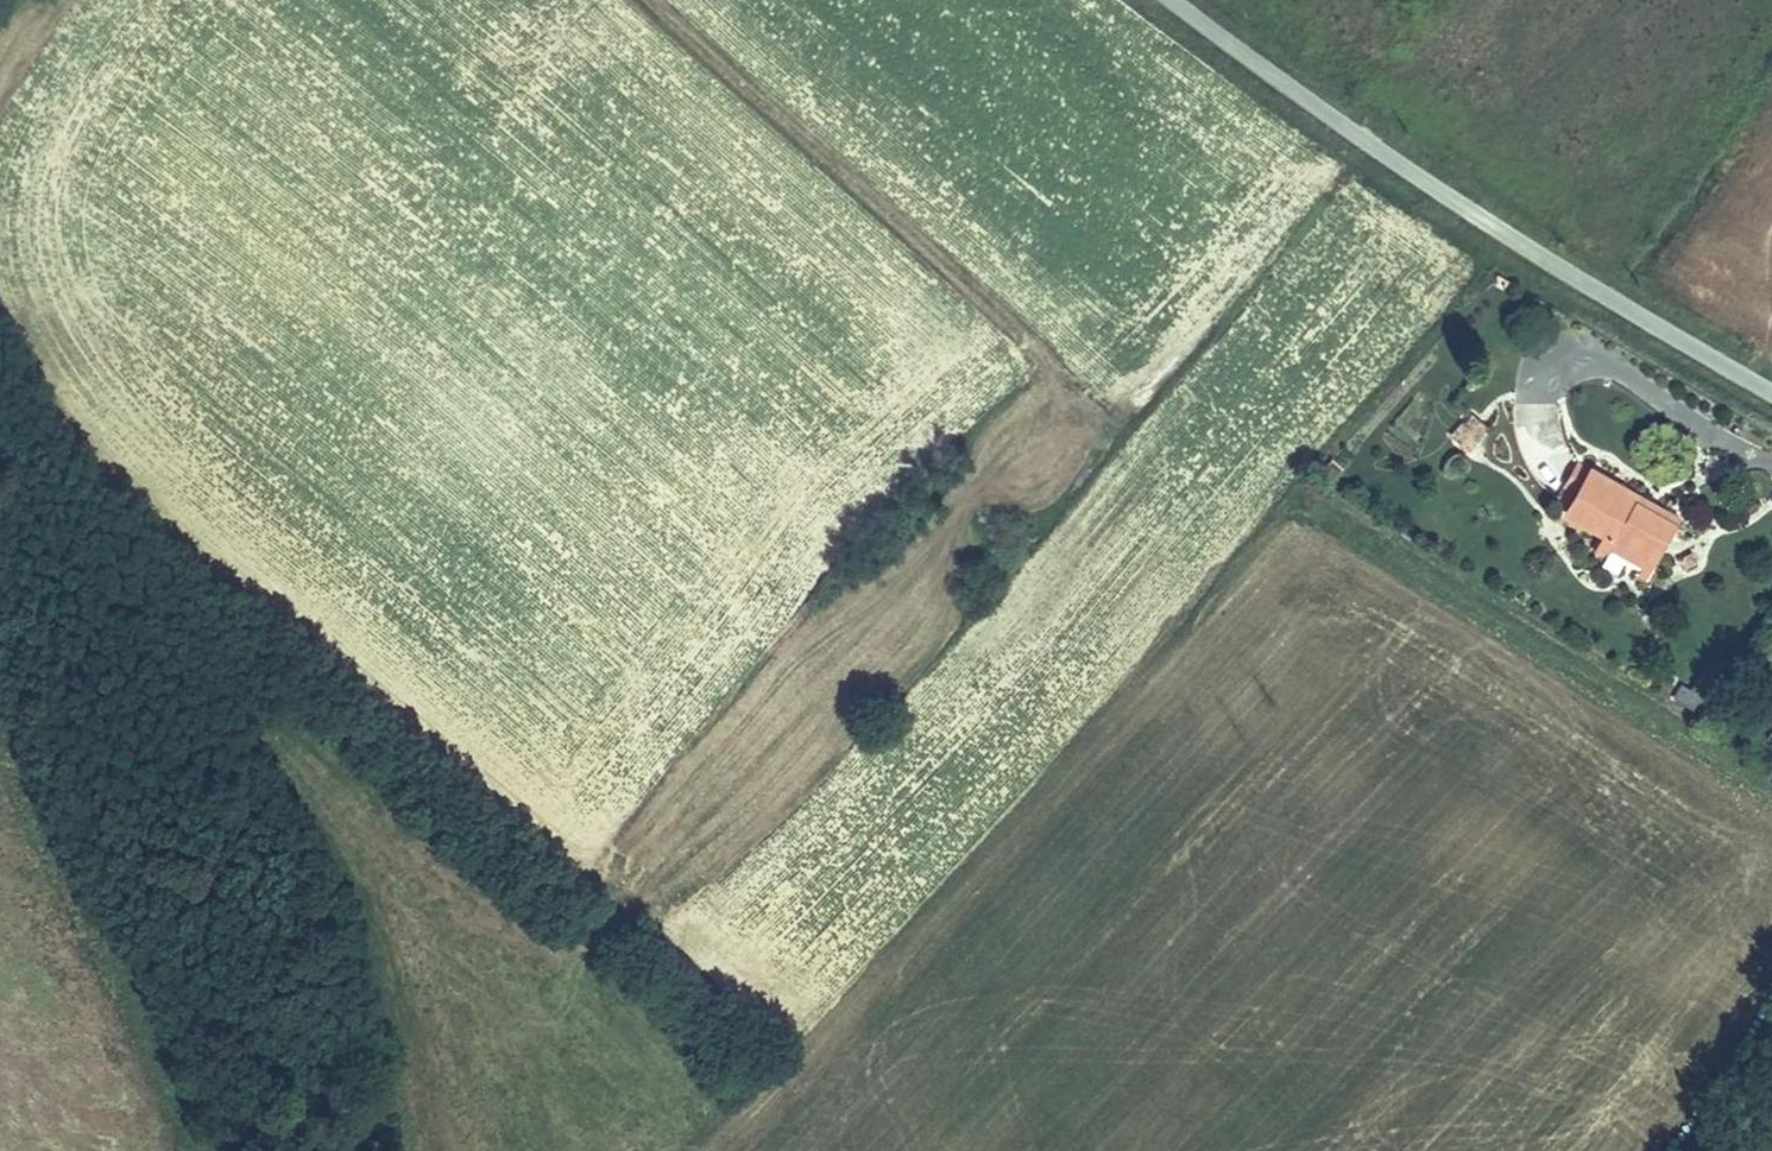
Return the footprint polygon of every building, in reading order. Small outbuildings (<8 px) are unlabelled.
[(1463,409),(1443,434),(1467,453),(1487,429),(1463,409)] [(1626,586),(1647,549),(1612,528),(1621,513),(1566,479),(1535,529),(1626,586)] [(1612,528),(1647,549),(1656,534),(1621,513),(1612,528)]
